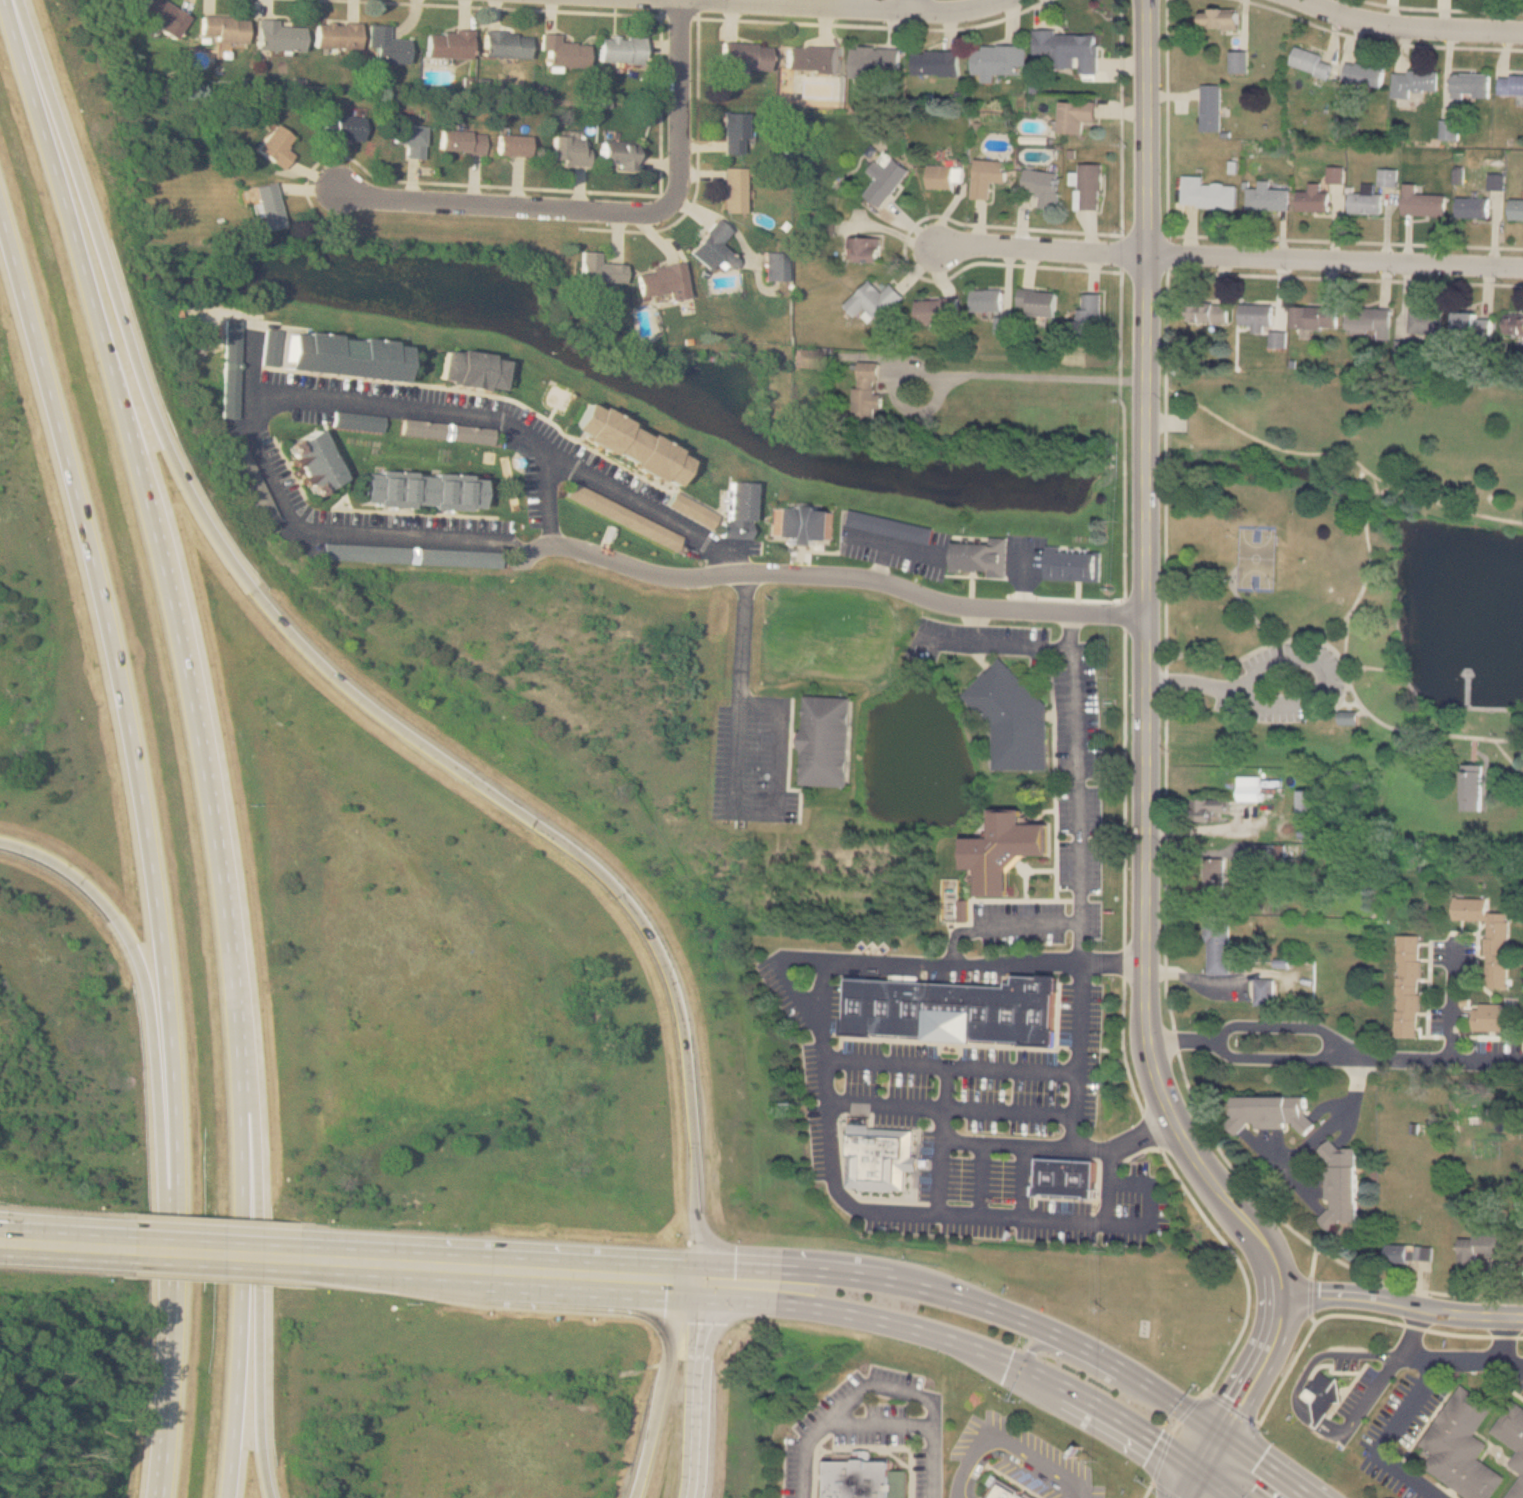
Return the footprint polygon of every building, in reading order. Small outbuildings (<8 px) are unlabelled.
[(163,0),(147,0),(138,15),(177,38),(190,16),(163,0)] [(1202,29),(1239,29),(1239,8),(1202,8),(1202,29)] [(248,42),(248,17),(201,16),(201,41),(248,42)] [(257,50),(305,51),(305,23),(258,21),(257,50)] [(360,23),(316,22),(315,48),(360,49),(360,23)] [(410,63),(411,38),(390,38),(390,24),(371,24),(370,47),(375,47),(375,62),(410,63)] [(472,31),(428,31),(428,57),(472,58),(472,31)] [(531,58),(531,32),(485,31),(484,57),(531,58)] [(1096,31),(1033,32),(1034,69),(1097,69),(1096,31)] [(590,43),(561,42),(561,33),(542,33),(541,52),(549,52),(548,66),(589,67),(590,43)] [(646,36),(602,36),(601,62),(646,63),(646,36)] [(722,68),(770,69),(771,43),(723,41),(722,68)] [(787,70),(834,71),(834,46),(788,45),(787,70)] [(1024,73),(1024,45),(972,45),(972,73),(1024,73)] [(1296,46),(1289,64),(1327,78),(1334,60),(1296,46)] [(849,76),(882,77),(882,69),(898,70),(898,48),(849,47),(849,76)] [(912,50),(912,75),(957,75),(957,50),(912,50)] [(1248,51),(1230,51),(1230,72),(1248,72),(1248,51)] [(1381,86),(1384,67),(1347,61),(1344,80),(1381,86)] [(1438,71),(1393,70),(1393,96),(1410,97),(1410,89),(1437,90),(1438,71)] [(1489,73),(1451,73),(1451,97),(1489,97),(1489,73)] [(1499,74),(1499,95),(1522,95),(1522,75),(1499,74)] [(1202,79),(1221,79),(1221,126),(1202,126),(1202,79)] [(1081,133),(1081,121),(1094,122),(1095,101),(1058,100),(1057,132),(1081,133)] [(725,154),(748,154),(748,112),(725,112),(725,154)] [(365,118),(334,115),(333,121),(325,120),(322,136),(362,141),(365,118)] [(1459,119),(1440,119),(1440,139),(1459,139),(1459,119)] [(291,154),(284,148),(292,137),(275,124),(256,149),(280,169),(291,154)] [(424,158),(425,125),(395,124),(394,144),(406,145),(406,157),(424,158)] [(486,132),(441,129),(440,150),(484,153),(486,132)] [(589,165),(590,138),(576,138),(576,131),(565,131),(565,135),(554,135),(553,163),(589,165)] [(528,135),(495,135),(495,155),(528,155),(528,135)] [(619,165),(619,169),(635,171),(638,143),(603,139),(601,163),(619,165)] [(907,172),(892,158),(882,168),(873,161),(865,171),(874,179),(861,194),(876,207),(907,172)] [(1004,161),(972,160),(971,198),(988,199),(989,182),(1003,183),(1004,161)] [(1077,164),(1077,209),(1100,209),(1100,164),(1077,164)] [(949,188),(949,181),(959,181),(959,165),(924,165),(924,188),(949,188)] [(746,166),(723,166),(723,211),(746,211),(746,166)] [(1021,191),(1038,193),(1036,207),(1053,209),(1057,173),(1023,169),(1021,191)] [(1504,174),(1488,174),(1487,189),(1503,190),(1504,174)] [(1234,207),(1235,184),(1201,184),(1201,176),(1181,175),(1181,206),(1234,207)] [(1246,188),(1246,209),(1287,209),(1287,189),(1268,189),(1268,180),(1257,180),(1257,188),(1246,188)] [(252,186),(261,231),(281,227),(273,182),(252,186)] [(1327,192),(1318,192),(1318,183),(1307,183),(1307,191),(1296,191),(1296,211),(1327,211),(1327,192)] [(1402,215),(1445,215),(1445,194),(1414,194),(1414,183),(1402,183),(1402,215)] [(1348,213),(1381,213),(1381,193),(1348,193),(1348,213)] [(1455,217),(1486,217),(1486,197),(1455,197),(1455,217)] [(1508,199),(1508,220),(1522,220),(1522,199),(1508,199)] [(689,251),(710,269),(721,256),(730,263),(735,257),(719,244),(731,230),(716,218),(689,251)] [(879,262),(879,237),(851,237),(851,262),(879,262)] [(623,282),(624,264),(598,263),(598,251),(580,251),(579,281),(623,282)] [(786,278),(786,256),(768,256),(768,278),(786,278)] [(668,291),(669,299),(687,296),(682,262),(634,270),(639,296),(668,291)] [(882,292),(870,280),(844,305),(856,317),(860,312),(870,323),(887,306),(890,310),(904,296),(891,283),(882,292)] [(970,310),(1001,310),(1001,289),(970,289),(970,310)] [(1017,307),(1025,307),(1025,316),(1055,316),(1055,290),(1017,290),(1017,307)] [(1101,339),(1101,293),(1082,293),(1082,307),(1077,307),(1077,320),(1069,320),(1069,330),(1077,330),(1077,339),(1101,339)] [(943,324),(943,317),(957,317),(957,298),(915,298),(915,324),(943,324)] [(1228,303),(1186,303),(1186,321),(1228,321),(1228,303)] [(1252,324),(1252,333),(1271,333),(1271,304),(1239,304),(1239,324),(1252,324)] [(1338,307),(1292,306),(1292,328),(1338,328),(1338,307)] [(1389,334),(1389,308),(1348,308),(1348,334),(1389,334)] [(1441,334),(1441,310),(1409,310),(1409,334),(1441,334)] [(1453,334),(1491,334),(1491,313),(1453,313),(1453,334)] [(1505,315),(1505,334),(1522,334),(1522,315),(1505,315)] [(237,418),(239,318),(223,317),(221,418),(237,418)] [(996,333),(1012,333),(1011,317),(995,317),(996,333)] [(279,329),(275,365),(259,363),(263,327),(279,329)] [(399,379),(283,367),(287,329),(403,341),(399,379)] [(1285,347),(1285,333),(1271,333),(1271,347),(1285,347)] [(500,352),(495,389),(480,387),(480,391),(449,387),(450,381),(434,379),(439,344),(500,352)] [(855,421),(875,421),(875,407),(882,407),(882,393),(878,393),(879,362),(857,361),(855,421)] [(668,487),(686,456),(586,400),(569,431),(668,487)] [(382,415),(333,410),(331,425),(380,431),(382,415)] [(493,428),(402,417),(400,433),(491,444),(493,428)] [(316,424),(344,474),(314,490),(286,440),(316,424)] [(481,469),(360,464),(359,498),(375,498),(375,506),(406,507),(406,503),(430,504),(430,510),(463,511),(463,506),(479,507),(481,469)] [(751,480),(750,534),(721,534),(721,516),(726,516),(727,480),(751,480)] [(680,536),(571,481),(564,495),(673,550),(680,536)] [(708,527),(715,513),(673,490),(665,504),(708,527)] [(833,503),(832,541),(814,540),(814,547),(785,545),(785,538),(770,537),(772,500),(784,501),(784,494),(818,496),(818,502),(833,503)] [(929,542),(847,523),(850,508),(933,527),(929,542)] [(1008,531),(1006,575),(990,574),(990,567),(955,566),(956,535),(992,536),(992,530),(1008,531)] [(1098,575),(1046,573),(1047,539),(1061,540),(1061,547),(1098,548),(1098,575)] [(502,551),(323,542),(323,558),(501,567),(502,551)] [(1000,657),(1046,704),(1046,715),(1046,769),(992,770),(992,725),(962,695),(989,667),(1000,657)] [(851,697),(846,786),(799,783),(801,747),(802,739),(802,730),(804,695),(851,697)] [(1336,710),(1336,724),(1355,724),(1355,711),(1346,710),(1336,710)] [(1460,764),(1459,810),(1479,810),(1480,764),(1470,764),(1460,764)] [(1259,801),(1259,776),(1237,777),(1237,801),(1259,801)] [(1298,825),(1318,825),(1318,791),(1298,791),(1298,825)] [(1219,821),(1219,799),(1191,799),(1191,821),(1219,821)] [(1049,823),(1049,853),(1025,854),(1016,862),(1008,870),(1008,895),(977,895),(977,868),(962,868),(962,837),(991,836),(991,808),(1022,808),(1022,823),(1049,823)] [(1287,845),(1245,845),(1245,865),(1287,864),(1287,845)] [(1223,900),(1223,859),(1203,859),(1203,900),(1223,900)] [(1508,913),(1486,913),(1487,898),(1452,898),(1452,920),(1485,920),(1485,985),(1507,985),(1508,913)] [(1205,923),(1205,974),(1228,974),(1228,923),(1205,923)] [(1395,936),(1395,1037),(1418,1037),(1419,936),(1395,936)] [(847,978),(845,1015),(842,1015),(841,1035),(875,1037),(875,1034),(1022,1041),(1022,1045),(1055,1047),(1056,1027),(1052,1027),(1053,993),(1057,993),(1058,975),(1040,974),(1040,976),(1014,975),(1013,982),(1006,982),(1006,986),(847,978)] [(1252,979),(1252,1006),(1274,1006),(1274,979),(1252,979)] [(1472,1030),(1510,1030),(1510,1003),(1472,1003),(1472,1030)] [(1308,1097),(1231,1097),(1231,1133),(1245,1133),(1245,1128),(1309,1128),(1308,1097)] [(846,1189),(903,1191),(903,1171),(916,1172),(916,1157),(911,1157),(912,1128),(848,1126),(846,1189)] [(1356,1224),(1355,1146),(1324,1146),(1325,1200),(1329,1200),(1329,1211),(1319,1211),(1319,1224),(1356,1224)] [(1043,1159),(1043,1188),(1098,1195),(1101,1162),(1043,1159)] [(1458,1235),(1458,1266),(1479,1266),(1479,1258),(1522,1257),(1522,1234),(1458,1235)] [(1386,1262),(1432,1262),(1432,1245),(1386,1245),(1386,1262)] [(1310,1389),(1321,1414),(1348,1397),(1331,1368),(1310,1389)] [(1458,1391),(1425,1452),(1484,1497),(1492,1497),(1508,1480),(1477,1460),(1490,1446),(1483,1435),(1503,1406),(1462,1384),(1458,1391)] [(1519,1401),(1522,1403),(1522,1465),(1515,1460),(1500,1430),(1519,1401)] [(823,1497),(888,1497),(889,1458),(824,1457),(823,1497)] [(1515,1497),(1522,1470),(1522,1497),(1515,1497)] [(986,1497),(1037,1497),(996,1478),(986,1497)]
